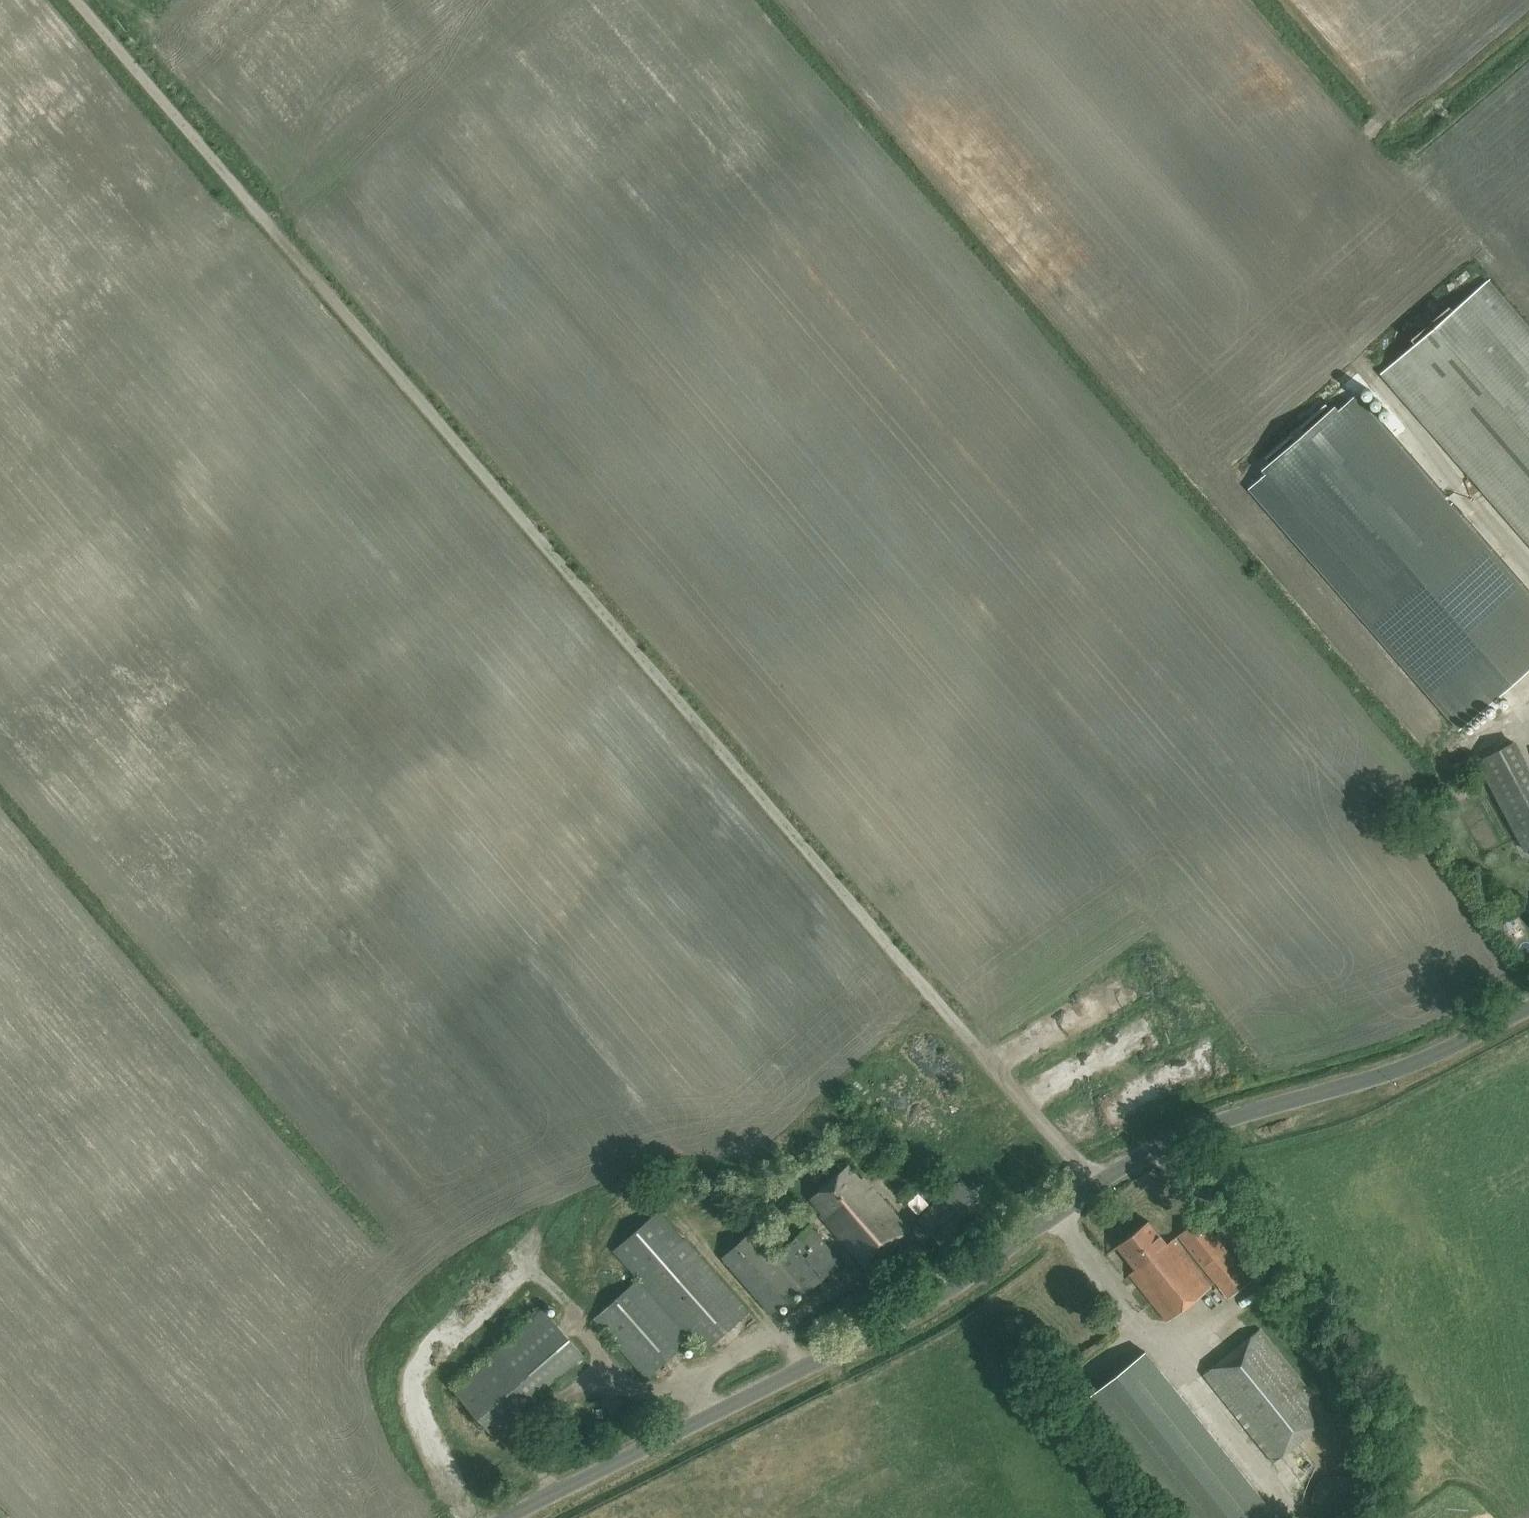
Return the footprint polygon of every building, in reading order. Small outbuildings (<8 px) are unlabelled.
[(1528,544),(1528,329),(1487,281),(1385,369),(1381,373),(1528,544)] [(1528,668),(1528,596),(1354,396),(1334,414),(1325,404),(1295,429),(1305,440),(1298,445),(1289,435),(1263,457),(1273,468),(1248,489),(1459,730),(1528,668)] [(1528,724),(1528,693),(1513,707),(1528,725),(1528,724)] [(1514,743),(1478,762),(1526,852),(1528,850),(1528,772),(1514,743)] [(909,1231),(885,1204),(862,1177),(859,1179),(846,1164),(809,1196),(823,1212),(821,1215),(866,1268),(909,1231)] [(944,1249),(990,1212),(961,1180),(917,1219),(944,1249)] [(638,1279),(593,1318),(646,1378),(691,1339),(703,1352),(749,1312),(684,1238),(683,1240),(658,1211),(613,1250),(638,1279)] [(1228,1299),(1251,1282),(1201,1219),(1179,1236),(1228,1299)] [(1136,1270),(1130,1275),(1167,1321),(1210,1286),(1173,1239),(1167,1244),(1149,1222),(1118,1247),(1136,1270)] [(804,1295),(841,1263),(810,1227),(774,1256),(752,1233),(722,1259),(770,1314),(799,1289),(804,1295)] [(523,1250),(530,1262),(540,1256),(534,1244),(523,1250)] [(492,1434),(583,1354),(543,1309),(452,1388),(492,1434)] [(1272,1463),(1330,1417),(1260,1329),(1202,1376),(1272,1463)] [(1144,1350),(1086,1394),(1184,1517),(1276,1517),(1144,1350)]
